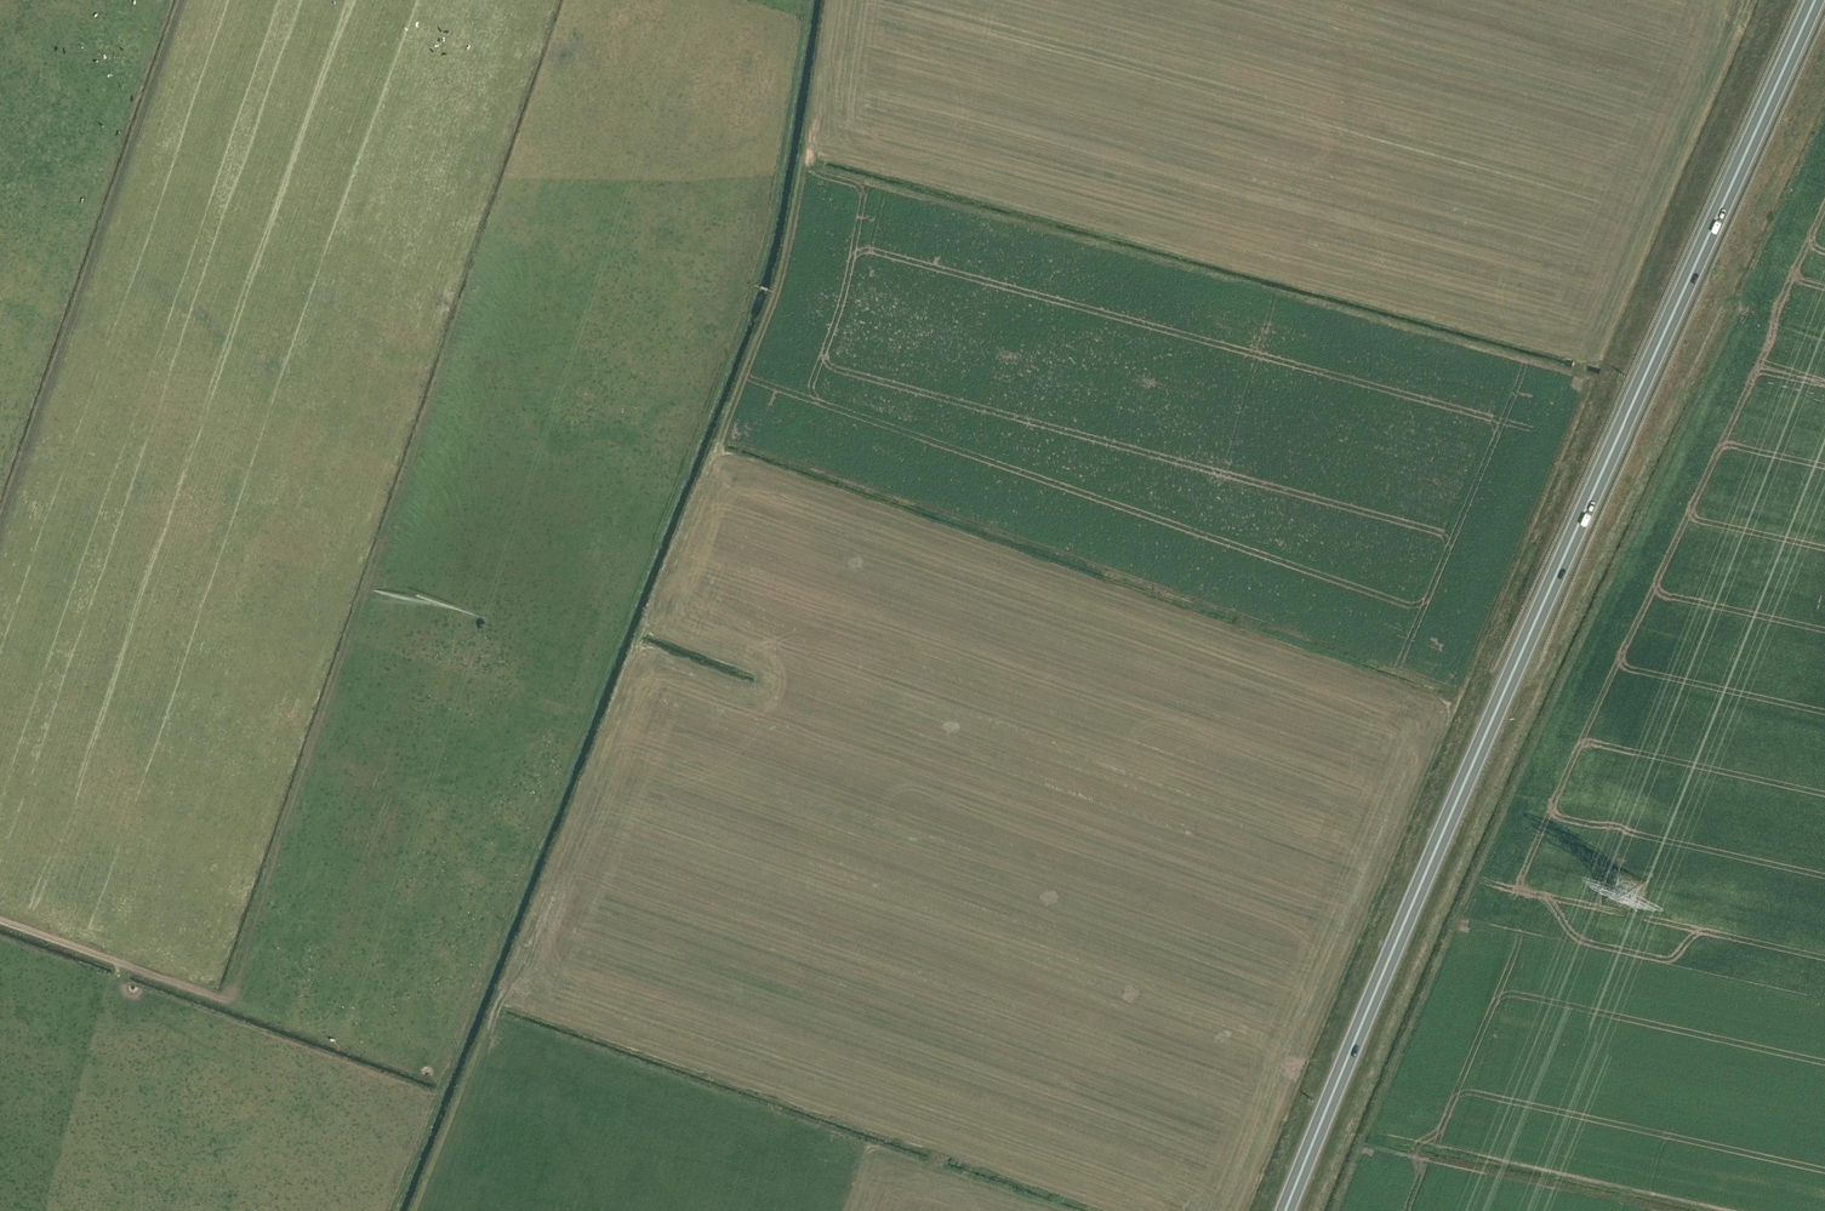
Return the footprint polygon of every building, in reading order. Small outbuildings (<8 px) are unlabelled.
[(1371,1009),(1378,1011),(1390,981),(1384,978),(1371,1009)]
